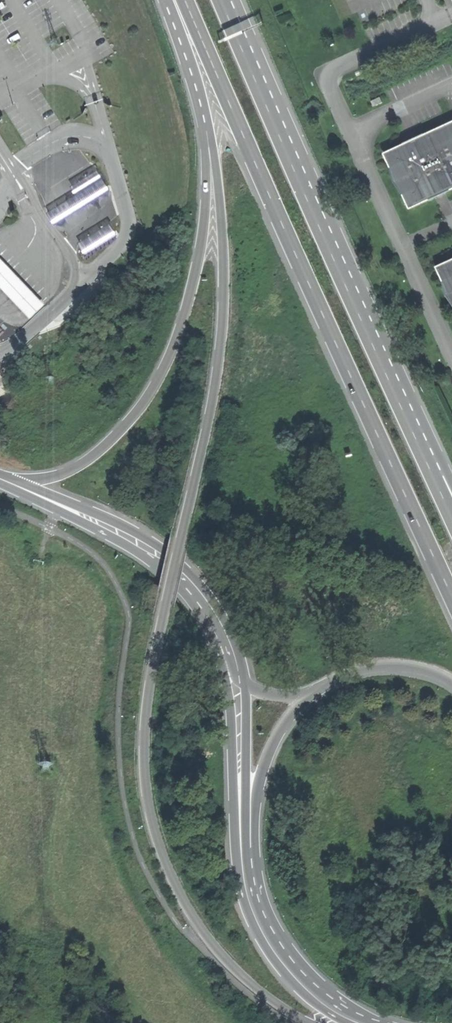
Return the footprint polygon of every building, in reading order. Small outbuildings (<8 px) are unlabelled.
[(372,100),(375,105),(384,101),(381,96),(372,100)] [(451,188),(451,121),(385,152),(391,164),(396,182),(404,192),(411,207),(451,188)] [(45,203),(54,217),(72,206),(86,197),(77,183),(63,192),(45,203)] [(437,264),(443,279),(447,295),(451,301),(451,257),(437,264)] [(31,319),(46,306),(14,272),(0,258),(0,287),(31,319)]
